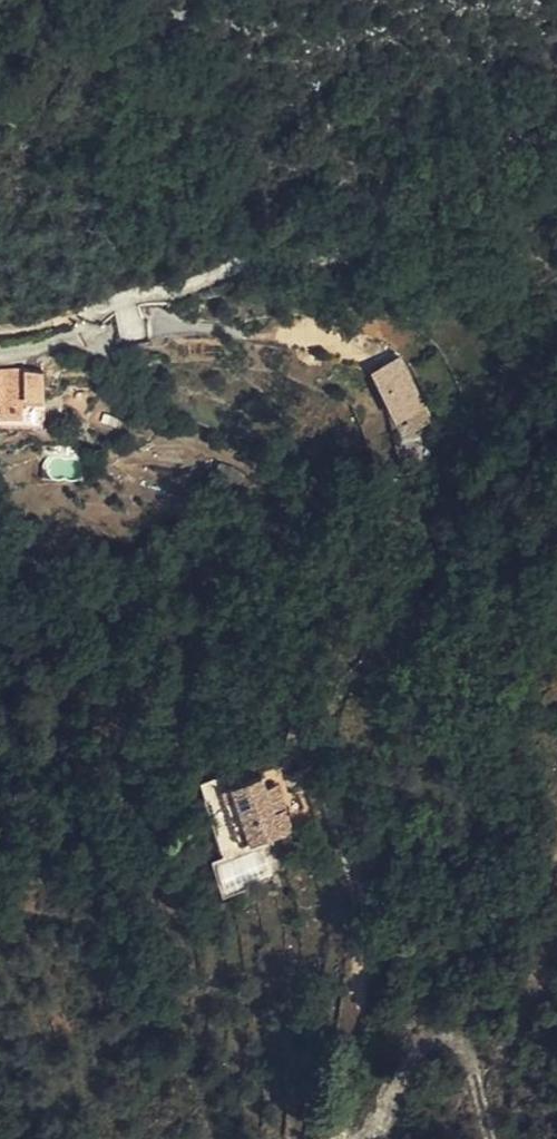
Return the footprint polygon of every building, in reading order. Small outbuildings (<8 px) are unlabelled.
[(48,368),(0,366),(0,403),(2,403),(2,421),(32,421),(32,405),(55,405),(49,381),(48,368)] [(402,378),(383,387),(402,432),(421,423),(402,378)] [(239,831),(254,835),(266,800),(249,795),(239,831)] [(193,861),(188,848),(176,852),(181,864),(193,861)] [(212,853),(193,861),(181,864),(173,867),(193,927),(245,908),(237,884),(225,889),(218,869),(212,853)] [(230,864),(218,869),(225,889),(237,884),(230,864)]
